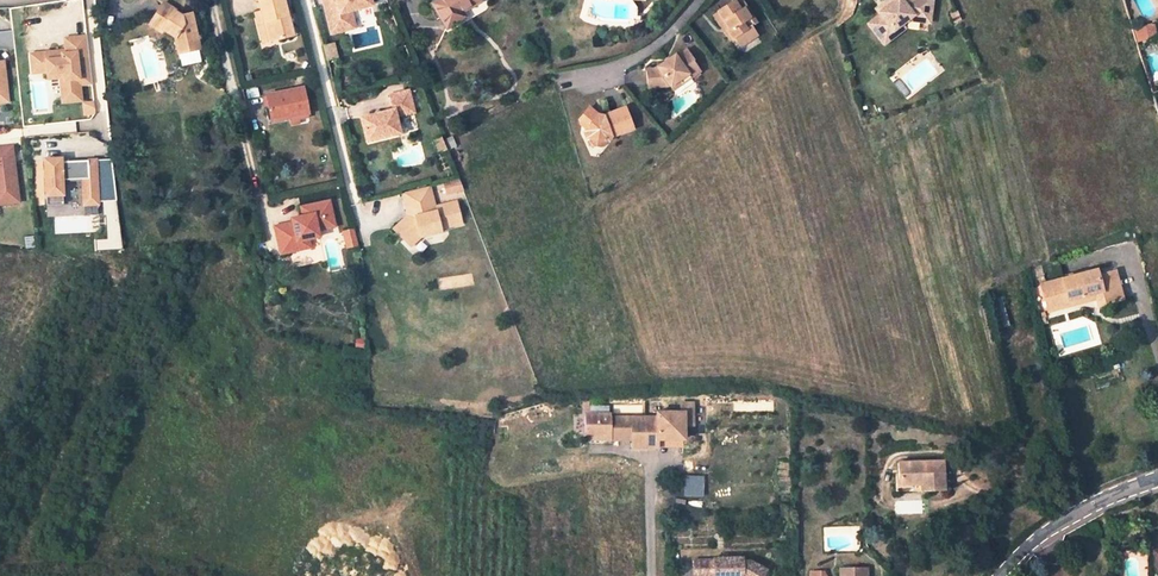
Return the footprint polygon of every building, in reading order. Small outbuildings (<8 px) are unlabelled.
[(268,42),(277,40),(292,36),(282,0),(258,0),(261,12),(268,42)] [(351,13),(371,8),(369,0),(321,0),(329,33),(343,29),(340,16),(351,13)] [(460,12),(479,1),(478,0),(441,0),(432,5),(446,27),(463,17),(460,12)] [(888,5),(885,1),(876,9),(881,15),(870,25),(880,37),(891,28),(893,30),(908,18),(930,21),(933,0),(894,0),(888,5)] [(753,24),(737,1),(731,5),(737,13),(739,12),(749,27),(753,24)] [(723,32),(728,39),(731,38),(733,40),(740,44),(747,40),(749,33),(746,29),(749,27),(739,12),(737,13),(731,5),(715,15),(725,30),(723,32)] [(176,40),(179,56),(200,51),(193,17),(183,19),(175,16),(176,15),(164,7),(149,28),(161,36),(163,33),(176,40)] [(261,12),(256,14),(263,43),(268,42),(261,12)] [(343,29),(354,26),(351,13),(340,16),(343,29)] [(725,30),(715,15),(710,18),(725,42),(728,39),(723,32),(725,30)] [(1157,37),(1153,25),(1144,27),(1148,40),(1157,37)] [(1144,27),(1132,31),(1135,44),(1148,40),(1144,27)] [(43,46),(28,47),(29,67),(30,67),(45,66),(45,68),(60,67),(61,78),(64,78),(65,88),(77,87),(76,80),(88,79),(85,32),(63,33),(64,45),(64,51),(61,51),(61,48),(44,49),(43,47),(43,46)] [(0,38),(0,49),(12,48),(11,37),(0,38)] [(333,44),(323,46),(327,60),(336,58),(333,44)] [(682,80),(685,84),(695,78),(688,65),(690,65),(684,55),(673,61),(672,59),(666,62),(668,65),(662,68),(660,67),(651,73),(641,75),(645,93),(665,90),(666,91),(682,80)] [(60,67),(45,68),(46,76),(57,75),(58,97),(77,96),(77,87),(65,88),(64,78),(61,78),(60,67)] [(666,91),(668,95),(685,84),(682,80),(666,91)] [(288,116),(299,114),(307,112),(301,86),(265,94),(270,116),(287,112),(288,116)] [(392,126),(399,125),(397,117),(414,113),(409,92),(390,96),(394,110),(361,118),(368,144),(395,137),(392,126)] [(90,98),(79,99),(80,109),(90,109),(90,98)] [(585,129),(582,134),(583,136),(588,137),(591,143),(595,146),(602,144),(603,139),(632,129),(624,107),(601,115),(594,113),(588,106),(578,117),(577,122),(585,129)] [(287,112),(270,116),(266,117),(268,124),(288,120),(289,126),(301,123),(299,114),(288,116),(287,112)] [(392,126),(395,137),(401,136),(399,125),(392,126)] [(442,142),(445,150),(454,146),(451,139),(451,138),(442,142)] [(12,206),(9,153),(0,153),(0,207),(12,206)] [(56,159),(39,159),(39,196),(56,196),(56,180),(77,180),(77,208),(90,208),(90,203),(90,164),(90,162),(56,162),(56,159)] [(106,163),(90,164),(90,203),(110,203),(106,163)] [(455,177),(437,185),(442,196),(460,188),(455,177)] [(432,207),(427,188),(401,194),(406,212),(412,211),(413,216),(405,218),(391,227),(401,242),(413,235),(416,239),(437,234),(436,230),(456,225),(451,203),(432,207)] [(287,227),(273,230),(280,257),(282,257),(300,252),(298,243),(306,240),(319,237),(318,231),(335,227),(328,201),(299,209),(301,218),(295,219),(296,225),(287,227)] [(357,246),(353,229),(344,231),(348,248),(357,246)] [(401,242),(404,247),(416,239),(413,235),(401,242)] [(298,243),(300,252),(308,250),(306,240),(298,243)] [(1067,296),(1069,306),(1088,302),(1087,295),(1098,293),(1099,299),(1101,306),(1126,301),(1120,273),(1101,277),(1100,272),(1051,284),(1054,299),(1067,296)] [(1042,286),(1048,310),(1069,306),(1067,296),(1054,299),(1051,284),(1042,286)] [(1087,295),(1088,302),(1099,299),(1098,293),(1087,295)] [(684,416),(684,428),(691,428),(691,405),(680,406),(681,416),(684,416)] [(672,444),(685,444),(684,428),(684,416),(681,416),(658,416),(658,420),(609,421),(609,417),(584,417),(585,439),(609,439),(609,444),(632,444),(633,452),(659,453),(659,444),(672,444)] [(920,484),(920,490),(942,490),(941,463),(899,464),(900,485),(920,484)] [(682,474),(681,496),(701,496),(702,474),(682,474)] [(709,570),(720,570),(719,546),(709,547),(709,550),(691,550),(691,568),(709,568),(709,570)] [(741,546),(719,546),(720,570),(735,570),(742,563),(755,575),(765,566),(751,552),(741,551),(741,546)]
